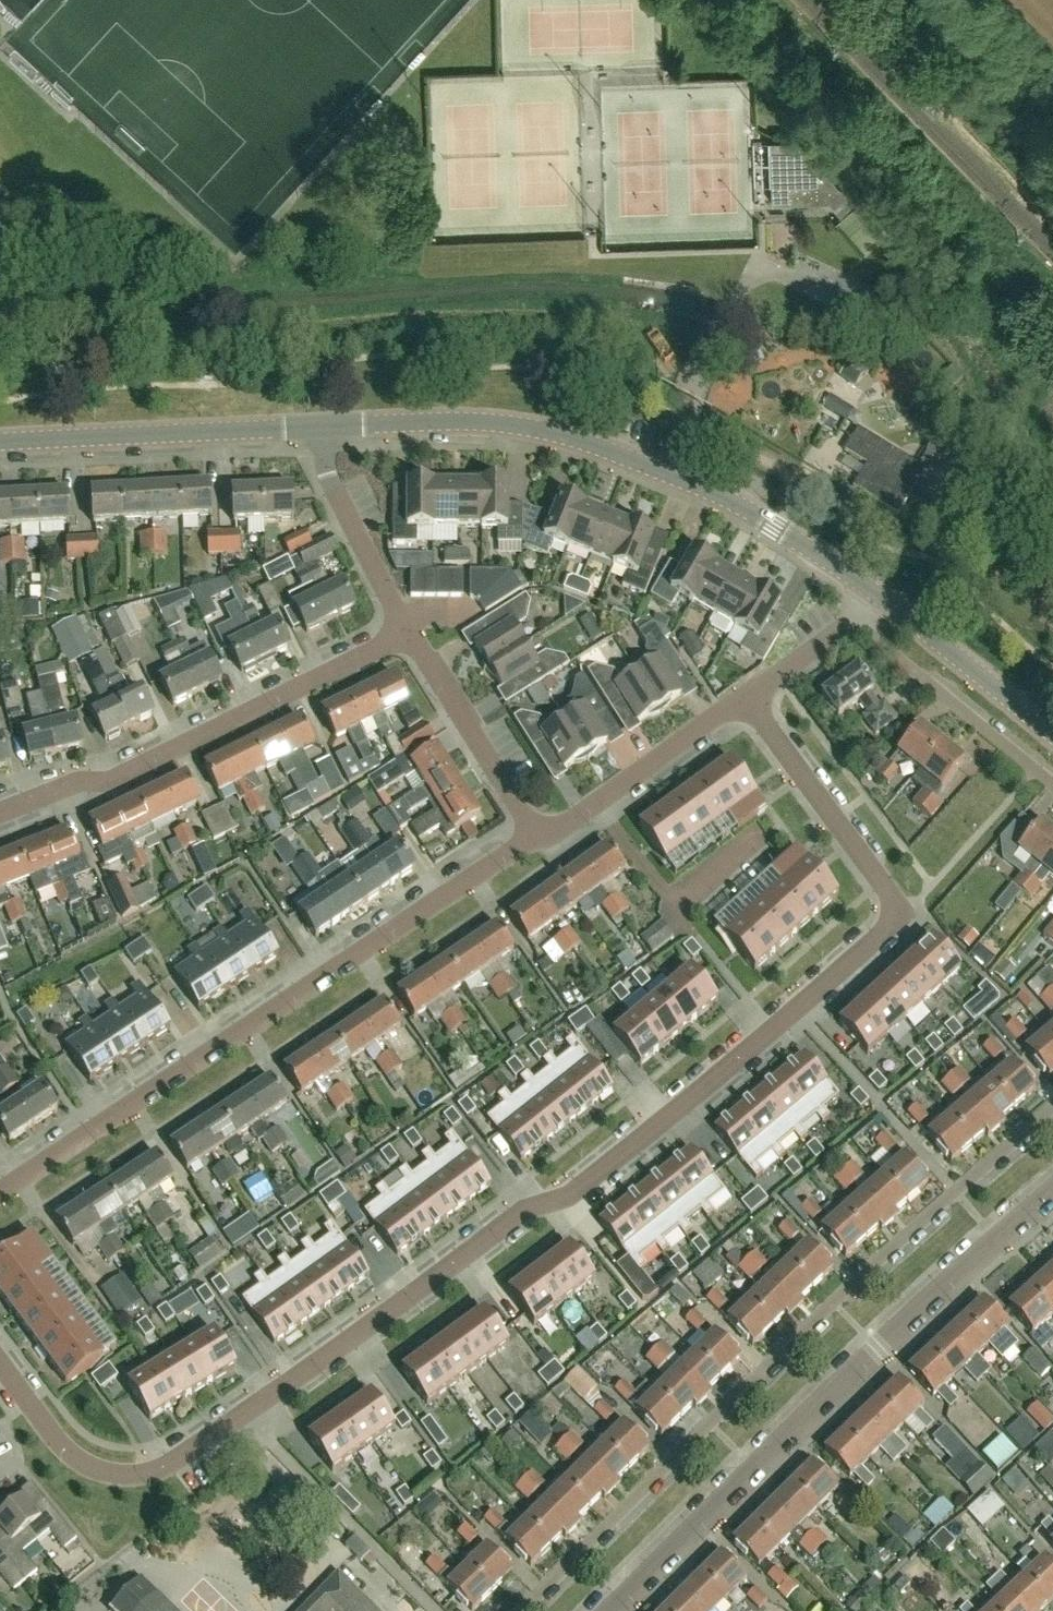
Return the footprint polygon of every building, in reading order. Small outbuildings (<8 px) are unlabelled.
[(779,140),(770,140),(771,151),(778,151),(779,184),(772,184),(772,202),(828,200),(841,188),(799,140),(779,140)] [(867,464),(854,487),(897,515),(926,469),(858,428),(845,450),(867,464)] [(433,484),(434,484),(434,482),(408,482),(408,510),(393,510),(393,543),(417,543),(417,528),(434,528),(434,526),(433,526),(433,484)] [(482,482),(482,484),(483,484),(483,526),(482,526),(482,528),(498,528),(498,543),(522,542),(522,510),(508,510),(508,482),(482,482)] [(210,484),(181,485),(182,517),(212,516),(210,484)] [(458,484),(434,484),(433,484),(433,526),(434,526),(458,526),(458,484)] [(483,484),(482,484),(458,484),(458,526),(482,526),(483,526),(483,484)] [(182,517),(181,485),(151,487),(153,519),(182,517)] [(153,519),(151,487),(121,488),(123,521),(153,519)] [(293,487),(263,488),(264,521),(294,519),(293,487)] [(123,521),(121,488),(92,490),(94,522),(123,521)] [(264,521),(263,488),(233,489),(234,522),(264,521)] [(68,492),(39,493),(40,526),(70,524),(68,492)] [(40,526),(39,493),(9,495),(11,527),(40,526)] [(9,495),(0,495),(0,528),(11,527),(9,495)] [(584,506),(585,507),(585,505),(578,502),(579,498),(561,495),(551,521),(538,516),(525,546),(548,555),(553,541),(568,547),(569,546),(568,545),(584,506)] [(591,555),(607,516),(585,507),(584,506),(568,545),(569,546),(591,555)] [(630,525),(629,524),(607,516),(591,555),(614,564),(630,525)] [(630,523),(629,524),(630,525),(614,564),(613,565),(628,571),(623,585),(645,594),(657,563),(644,558),(654,532),(630,523)] [(296,552),(313,544),(306,530),(284,541),(290,555),(291,555),(296,552)] [(224,554),(223,531),(208,532),(209,555),(224,554)] [(240,531),(223,531),(224,554),(241,554),(240,531)] [(167,533),(154,534),(155,555),(168,554),(167,533)] [(155,555),(154,534),(140,534),(141,556),(155,555)] [(343,581),(332,586),(323,568),(320,570),(316,563),(339,551),(331,534),(313,544),(296,552),(332,619),(356,607),(343,581)] [(100,559),(99,536),(82,537),(83,560),(100,559)] [(83,560),(82,537),(67,537),(68,561),(83,560)] [(12,541),(0,542),(0,563),(13,563),(12,541)] [(25,541),(12,541),(13,563),(26,563),(25,541)] [(458,563),(458,549),(449,549),(445,553),(445,563),(458,563)] [(467,549),(458,549),(458,563),(471,563),(471,553),(467,549)] [(715,564),(716,564),(717,563),(694,550),(680,574),(668,566),(651,594),(672,607),(679,594),(693,602),(694,601),(693,600),(715,564)] [(332,619),(296,552),(291,555),(292,558),(290,560),(302,588),(288,595),(294,605),(307,631),(332,619)] [(737,577),(716,564),(715,564),(693,600),(694,601),(715,613),(737,577)] [(424,596),(424,570),(411,570),(411,596),(424,596)] [(424,596),(437,596),(437,570),(424,570),(424,596)] [(437,596),(450,596),(450,570),(437,570),(437,596)] [(464,596),(464,570),(450,570),(450,596),(464,596)] [(470,596),(480,602),(511,570),(470,570),(470,596)] [(528,585),(519,571),(514,575),(511,570),(480,602),(486,612),(528,585)] [(576,593),(582,579),(573,576),(568,578),(564,588),(576,593)] [(758,589),(757,589),(737,577),(715,613),(710,622),(711,627),(726,636),(730,634),(735,627),(736,625),(736,626),(758,589)] [(590,583),(582,579),(576,593),(588,598),(592,588),(590,583)] [(282,607),(270,584),(258,590),(270,613),(282,607)] [(758,587),(757,589),(758,589),(736,626),(736,625),(735,627),(749,635),(741,648),(764,661),(780,633),(766,624),(781,600),(758,587)] [(218,623),(208,600),(203,590),(194,594),(209,626),(207,627),(218,648),(228,643),(219,622),(218,623)] [(277,621),(263,628),(251,605),(246,608),(239,594),(234,597),(239,607),(265,660),(290,647),(277,621)] [(475,645),(489,666),(525,643),(515,628),(527,620),(531,602),(526,594),(487,619),(495,632),(475,645)] [(115,613),(114,611),(139,662),(140,661),(129,638),(142,631),(130,607),(115,613)] [(265,660),(239,607),(229,612),(242,639),(229,645),(242,672),(265,660)] [(114,611),(114,610),(98,618),(112,645),(114,645),(125,668),(139,662),(114,611)] [(92,653),(75,618),(52,629),(70,665),(92,653)] [(652,661),(637,671),(660,707),(681,694),(669,674),(682,666),(665,639),(671,635),(667,629),(652,623),(639,631),(647,643),(645,650),(652,661)] [(218,648),(207,627),(207,628),(197,634),(206,650),(216,646),(217,648),(218,648)] [(680,637),(687,648),(699,640),(694,633),(689,631),(680,637)] [(702,653),(704,648),(709,638),(703,634),(699,641),(699,640),(687,648),(693,659),(702,653)] [(209,655),(185,667),(181,658),(190,654),(183,639),(172,644),(197,694),(222,681),(209,655)] [(535,659),(525,643),(489,666),(503,688),(522,675),(530,688),(570,663),(565,656),(546,652),(535,659)] [(197,694),(172,644),(161,649),(172,673),(161,679),(174,705),(197,694)] [(141,689),(131,694),(122,677),(119,678),(105,648),(93,654),(101,671),(129,727),(154,715),(141,689)] [(817,685),(823,692),(851,667),(844,660),(817,685)] [(76,719),(62,722),(59,712),(65,711),(56,675),(48,677),(45,666),(36,669),(38,679),(38,680),(41,693),(56,754),(83,747),(76,719)] [(660,707),(637,671),(621,681),(614,670),(595,666),(588,670),(613,710),(626,701),(638,721),(660,707)] [(838,715),(858,700),(877,725),(895,712),(886,700),(881,703),(871,691),(874,689),(859,667),(822,693),(838,715)] [(129,727),(101,671),(91,676),(95,683),(92,685),(103,707),(92,712),(105,739),(107,737),(109,741),(120,736),(118,732),(129,727)] [(579,708),(563,718),(586,754),(607,740),(595,721),(608,713),(583,673),(576,678),(572,697),(579,708)] [(395,676),(371,687),(384,713),(397,707),(409,729),(424,720),(406,698),(395,676)] [(17,681),(0,685),(7,712),(24,707),(17,681)] [(384,713),(371,687),(347,699),(360,725),(372,720),(382,739),(384,737),(396,760),(405,755),(395,734),(384,714),(384,713)] [(56,754),(41,693),(26,697),(34,729),(23,732),(30,760),(56,754)] [(360,725),(347,699),(323,711),(335,737),(347,732),(363,762),(360,764),(351,747),(335,755),(350,783),(381,766),(360,725)] [(586,754),(563,718),(547,728),(540,716),(522,712),(514,717),(539,756),(552,748),(564,768),(586,754)] [(301,718),(276,730),(297,772),(303,769),(306,774),(308,773),(312,770),(302,751),(314,744),(301,718)] [(398,741),(395,734),(405,755),(406,755),(406,756),(435,738),(426,724),(398,741)] [(919,769),(942,742),(920,724),(898,752),(919,769)] [(297,772),(276,730),(253,742),(266,769),(278,763),(286,778),(290,776),(294,784),(310,776),(308,773),(306,774),(303,769),(297,772)] [(0,737),(0,768),(9,765),(2,737),(0,737)] [(266,769),(253,742),(230,754),(251,796),(258,792),(258,791),(262,788),(255,774),(266,769)] [(965,760),(942,742),(919,769),(943,788),(965,760)] [(413,762),(427,785),(388,810),(387,808),(387,809),(388,810),(452,770),(437,747),(413,762)] [(251,796),(230,754),(206,766),(219,792),(231,786),(239,801),(243,799),(247,808),(262,800),(258,792),(251,796)] [(899,769),(880,754),(866,772),(876,779),(879,775),(889,783),(899,769)] [(316,765),(331,794),(345,787),(330,758),(316,765)] [(756,797),(730,761),(639,827),(665,863),(728,818),(737,830),(757,815),(758,815),(758,814),(764,810),(756,798),(757,798),(756,797)] [(395,762),(368,780),(378,795),(405,777),(395,762)] [(466,792),(452,770),(388,810),(400,829),(412,822),(407,814),(428,802),(434,811),(414,825),(466,792)] [(540,779),(534,770),(521,779),(527,788),(540,779)] [(186,775),(161,787),(174,814),(199,802),(186,775)] [(299,787),(308,805),(326,796),(317,778),(299,787)] [(174,814),(161,787),(138,798),(150,825),(174,814)] [(922,810),(933,796),(924,789),(913,802),(922,810)] [(466,792),(414,825),(411,826),(419,839),(440,826),(446,837),(455,831),(480,815),(466,792)] [(281,818),(298,810),(291,794),(273,802),(281,818)] [(150,825),(138,798),(114,810),(132,847),(134,851),(134,852),(142,849),(144,848),(145,844),(144,842),(156,836),(149,825),(150,825)] [(267,809),(262,800),(247,808),(252,816),(259,813),(267,809)] [(227,802),(214,808),(227,833),(239,827),(227,802)] [(227,833),(214,808),(202,814),(214,840),(227,833)] [(400,829),(388,810),(387,809),(373,817),(390,842),(403,834),(400,829)] [(132,847),(114,810),(90,821),(103,848),(102,848),(107,859),(132,847)] [(398,844),(384,853),(375,841),(373,842),(358,820),(350,826),(390,886),(415,869),(398,844)] [(1052,853),(1052,831),(1041,821),(1019,849),(1032,859),(1006,893),(1014,899),(1021,890),(1022,890),(1033,877),(1034,878),(1042,867),(1052,853)] [(390,886),(350,826),(341,832),(355,854),(340,864),(349,877),(348,877),(365,903),(390,886)] [(69,831),(44,841),(61,885),(69,881),(68,880),(73,878),(67,863),(80,858),(69,831)] [(197,843),(193,834),(179,841),(183,850),(197,843)] [(984,863),(994,848),(982,840),(972,855),(984,863)] [(61,885),(44,841),(19,851),(30,878),(43,873),(48,888),(52,887),(56,896),(72,890),(69,881),(61,885)] [(608,844),(583,862),(601,887),(626,869),(608,844)] [(131,864),(146,858),(142,849),(134,852),(134,851),(127,855),(131,864)] [(19,851),(0,859),(0,872),(6,888),(30,878),(19,851)] [(838,895),(807,861),(807,862),(806,861),(797,851),(791,857),(790,856),(790,857),(771,873),(781,885),(724,937),(754,971),(838,895)] [(365,903),(348,877),(333,888),(309,853),(300,859),(341,919),(365,903)] [(1042,867),(1052,876),(1052,854),(1042,867)] [(150,866),(146,858),(131,864),(135,873),(150,866)] [(341,919),(300,859),(291,866),(306,888),(302,891),(310,904),(299,911),(316,936),(341,919)] [(601,887),(583,862),(559,880),(577,904),(592,893),(612,921),(621,914),(610,899),(609,900),(600,888),(601,887)] [(0,872),(0,908),(5,906),(9,915),(24,909),(20,900),(12,903),(6,888),(0,872)] [(125,876),(107,885),(123,919),(140,910),(125,876)] [(1043,885),(1034,878),(1033,877),(1022,890),(1032,898),(1043,885)] [(577,904),(559,880),(535,897),(552,922),(577,904)] [(215,899),(206,886),(197,893),(206,906),(215,899)] [(196,912),(206,906),(197,893),(188,899),(196,912)] [(618,893),(610,899),(621,914),(629,909),(618,893)] [(552,922),(535,897),(510,915),(528,939),(552,922)] [(33,932),(24,909),(9,915),(12,924),(21,920),(26,934),(33,932)] [(246,926),(228,937),(227,938),(252,974),(278,956),(248,911),(240,916),(246,926)] [(662,920),(641,937),(653,953),(675,936),(662,920)] [(1043,934),(1052,942),(1052,921),(1043,934)] [(497,924),(472,941),(515,1004),(522,998),(516,990),(517,990),(506,974),(510,972),(501,958),(514,949),(497,924)] [(9,948),(0,926),(0,952),(9,948)] [(252,974),(227,938),(228,937),(222,928),(214,934),(220,943),(202,955),(201,955),(226,991),(252,974)] [(570,928),(562,935),(572,950),(581,944),(570,928)] [(572,950),(562,935),(553,941),(564,956),(572,950)] [(932,938),(913,956),(941,987),(960,969),(932,938)] [(143,958),(152,951),(144,939),(134,945),(143,958)] [(684,945),(693,956),(700,950),(691,939),(684,945)] [(515,1004),(472,941),(447,958),(464,983),(480,972),(499,1001),(508,995),(514,1004),(515,1004)] [(133,964),(143,958),(134,945),(125,951),(133,964)] [(226,991),(201,955),(202,955),(196,945),(188,951),(194,960),(175,973),(199,1009),(226,991)] [(941,987),(913,956),(895,973),(923,1004),(941,987)] [(464,983),(447,958),(422,975),(458,1029),(459,1028),(463,1036),(472,1031),(467,1024),(468,1023),(457,1008),(460,1005),(451,992),(464,983)] [(90,968),(80,974),(89,987),(99,981),(90,968)] [(717,1001),(690,969),(671,986),(698,1018),(717,1001)] [(631,977),(640,988),(648,982),(639,971),(631,977)] [(923,1004),(895,973),(876,990),(905,1020),(923,1004)] [(458,1029),(422,975),(397,992),(414,1017),(427,1009),(436,1022),(440,1020),(450,1034),(458,1029)] [(1050,991),(1037,977),(1027,986),(1052,1014),(1052,995),(1050,991)] [(138,998),(120,1010),(119,1010),(143,1046),(170,1028),(140,983),(132,989),(138,998)] [(998,993),(988,983),(981,990),(991,1000),(998,993)] [(611,991),(620,1002),(627,996),(618,985),(611,991)] [(698,1018),(671,986),(652,1002),(679,1034),(698,1018)] [(905,1020),(876,990),(858,1006),(886,1037),(905,1020)] [(1017,997),(1027,1008),(1034,1002),(1024,991),(1017,997)] [(143,1046),(119,1010),(120,1010),(114,1000),(105,1006),(112,1015),(94,1027),(93,1027),(117,1063),(143,1046)] [(384,1001),(359,1018),(376,1043),(401,1026),(384,1001)] [(679,1034),(652,1002),(633,1018),(659,1050),(679,1034)] [(886,1037),(858,1006),(839,1024),(867,1055),(886,1037)] [(25,1028),(35,1022),(26,1009),(16,1016),(25,1028)] [(584,1009),(576,1014),(584,1026),(592,1020),(584,1009)] [(1005,1028),(1001,1032),(1012,1044),(1027,1032),(1008,1010),(998,1019),(1005,1028)] [(584,1026),(576,1014),(568,1020),(576,1031),(584,1026)] [(117,1063),(93,1027),(94,1027),(88,1018),(79,1023),(86,1033),(66,1045),(90,1081),(117,1063)] [(376,1043),(359,1018),(334,1035),(351,1060),(376,1043)] [(659,1050),(633,1018),(613,1034),(640,1066),(659,1050)] [(910,1045),(930,1032),(924,1022),(904,1035),(910,1045)] [(962,1033),(953,1022),(945,1028),(954,1039),(962,1033)] [(520,1026),(506,1035),(513,1045),(527,1036),(520,1026)] [(1047,1031),(1026,1049),(1049,1076),(1052,1073),(1052,1038),(1047,1031)] [(351,1060),(334,1035),(309,1052),(326,1077),(351,1060)] [(550,1056),(549,1056),(589,1107),(613,1088),(572,1038),(565,1044),(571,1052),(556,1064),(550,1056)] [(942,1048),(934,1038),(926,1044),(935,1054),(942,1048)] [(993,1039),(983,1048),(995,1060),(1004,1051),(993,1039)] [(530,1048),(539,1059),(546,1053),(538,1042),(530,1048)] [(393,1050),(384,1056),(395,1072),(403,1066),(393,1050)] [(326,1077),(309,1052),(284,1069),(301,1094),(326,1077)] [(923,1064),(914,1053),(907,1059),(916,1070),(923,1064)] [(1014,1106),(991,1079),(979,1090),(947,1053),(939,1061),(951,1075),(996,1128),(1005,1121),(1002,1117),(1014,1106)] [(839,1096),(804,1054),(781,1073),(823,1123),(829,1117),(823,1110),(839,1096)] [(10,1089),(19,1083),(0,1055),(0,1074),(10,1089)] [(395,1072),(384,1056),(375,1062),(386,1077),(395,1072)] [(589,1107),(549,1056),(543,1062),(549,1069),(534,1082),(527,1074),(567,1125),(589,1107)] [(456,1088),(484,1069),(477,1059),(470,1058),(466,1062),(463,1069),(450,1079),(456,1088)] [(506,1064),(515,1075),(523,1069),(514,1058),(506,1064)] [(1012,1061),(991,1079),(1014,1106),(1035,1088),(1012,1061)] [(823,1123),(781,1073),(759,1092),(801,1141),(807,1136),(801,1128),(816,1116),(822,1123),(823,1123)] [(0,1074),(0,1095),(10,1089),(0,1074)] [(567,1125),(527,1074),(520,1079),(526,1087),(511,1099),(505,1092),(504,1092),(544,1143),(567,1125)] [(885,1085),(876,1075),(869,1081),(878,1091),(885,1085)] [(996,1128),(951,1075),(941,1084),(961,1105),(949,1116),(972,1143),(985,1132),(988,1135),(996,1128)] [(271,1077),(245,1094),(281,1148),(288,1143),(278,1128),(279,1127),(270,1114),(287,1102),(271,1077)] [(344,1084),(335,1090),(346,1105),(354,1100),(344,1084)] [(42,1086),(18,1102),(33,1125),(57,1110),(42,1086)] [(344,1106),(346,1105),(335,1090),(326,1095),(332,1104),(325,1108),(339,1129),(354,1121),(344,1106)] [(869,1100),(859,1090),(852,1096),(862,1107),(869,1100)] [(544,1143),(504,1092),(498,1097),(504,1105),(487,1118),(521,1161),(544,1143)] [(801,1141),(759,1092),(737,1110),(779,1160),(785,1154),(779,1147),(794,1134),(800,1142),(801,1141)] [(281,1148),(245,1094),(220,1111),(237,1136),(249,1128),(258,1141),(261,1139),(272,1154),(281,1148)] [(457,1104),(466,1115),(473,1109),(465,1098),(457,1104)] [(18,1102),(0,1113),(0,1127),(9,1141),(33,1125),(18,1102)] [(929,1116),(918,1104),(907,1113),(919,1125),(929,1116)] [(443,1114),(452,1125),(459,1120),(451,1109),(443,1114)] [(779,1160),(737,1110),(715,1130),(756,1179),(763,1173),(757,1165),(772,1153),(778,1160),(779,1160)] [(237,1136),(220,1111),(195,1127),(212,1152),(237,1136)] [(972,1143),(949,1116),(928,1134),(951,1161),(972,1143)] [(929,1182),(905,1156),(896,1145),(896,1144),(885,1133),(875,1121),(866,1130),(876,1141),(875,1141),(887,1154),(888,1153),(896,1163),(884,1174),(908,1201),(929,1182)] [(212,1152),(195,1127),(170,1144),(187,1169),(212,1152)] [(404,1135),(412,1147),(420,1141),(412,1130),(404,1135)] [(429,1151),(428,1151),(467,1203),(490,1185),(452,1133),(444,1139),(450,1147),(435,1159),(429,1151)] [(823,1152),(814,1142),(806,1148),(815,1159),(823,1152)] [(381,1152),(389,1164),(397,1158),(388,1147),(381,1152)] [(305,1158),(320,1167),(326,1158),(311,1148),(305,1158)] [(725,1192),(691,1149),(668,1168),(708,1218),(715,1213),(708,1205),(725,1192)] [(872,1185),(852,1162),(840,1149),(832,1157),(843,1169),(855,1182),(854,1183),(863,1193),(890,1222),(898,1215),(895,1212),(908,1201),(884,1174),(872,1185)] [(467,1203),(428,1151),(421,1156),(427,1164),(412,1176),(406,1168),(405,1168),(444,1220),(467,1203)] [(157,1153),(132,1170),(167,1224),(175,1218),(172,1214),(180,1209),(173,1198),(165,1203),(156,1190),(173,1178),(157,1153)] [(240,1176),(230,1160),(221,1166),(231,1181),(240,1176)] [(801,1171),(792,1160),(784,1166),(793,1177),(801,1171)] [(222,1187),(231,1181),(221,1166),(212,1172),(222,1187)] [(444,1220),(405,1168),(398,1174),(404,1182),(389,1193),(383,1185),(382,1186),(421,1237),(444,1220)] [(708,1218),(668,1168),(645,1186),(685,1236),(692,1231),(686,1223),(701,1211),(707,1219),(708,1218)] [(845,1191),(854,1183),(855,1182),(843,1169),(833,1178),(845,1191)] [(167,1224),(132,1170),(107,1186),(123,1212),(138,1202),(166,1245),(172,1253),(179,1260),(187,1273),(193,1269),(165,1225),(167,1224)] [(294,1180),(276,1194),(287,1209),(305,1196),(294,1180)] [(335,1184),(327,1189),(335,1201),(343,1195),(335,1184)] [(123,1212),(107,1186),(82,1203),(98,1228),(123,1212)] [(421,1237),(382,1186),(375,1191),(381,1199),(364,1212),(397,1255),(421,1237)] [(685,1236),(645,1186),(623,1204),(663,1254),(670,1249),(663,1241),(678,1229),(685,1237),(685,1236)] [(335,1201),(327,1189),(319,1195),(327,1206),(335,1201)] [(766,1201),(757,1190),(749,1196),(758,1207),(766,1201)] [(863,1193),(843,1211),(866,1238),(879,1226),(882,1230),(890,1222),(863,1193)] [(758,1207),(749,1196),(742,1202),(751,1213),(758,1207)] [(812,1201),(802,1210),(813,1221),(822,1213),(812,1201)] [(98,1228),(82,1203),(56,1220),(73,1245),(88,1235),(98,1228)] [(656,1247),(622,1204),(599,1222),(632,1263),(620,1272),(642,1300),(648,1301),(658,1293),(641,1272),(647,1267),(641,1259),(656,1247)] [(866,1238),(843,1211),(822,1230),(845,1256),(866,1238)] [(281,1221),(289,1232),(297,1227),(289,1215),(281,1221)] [(833,1267),(808,1242),(806,1243),(797,1233),(799,1232),(788,1220),(779,1230),(790,1241),(792,1239),(801,1249),(788,1261),(813,1287),(833,1267)] [(308,1240),(307,1241),(345,1293),(369,1276),(331,1223),(324,1229),(330,1237),(314,1248),(308,1240)] [(258,1238),(266,1249),(274,1243),(266,1232),(258,1238)] [(116,1235),(107,1241),(118,1256),(126,1250),(116,1235)] [(19,1244),(0,1259),(0,1295),(67,1385),(103,1358),(40,1272),(52,1263),(37,1243),(36,1242),(36,1243),(31,1236),(20,1245),(20,1244),(19,1245),(19,1244)] [(211,1238),(188,1253),(201,1270),(222,1254),(211,1238)] [(708,1249),(700,1238),(692,1244),(701,1255),(708,1249)] [(345,1293),(307,1241),(300,1246),(306,1254),(290,1265),(285,1257),(284,1257),(321,1310),(345,1293)] [(569,1246),(549,1262),(574,1295),(595,1279),(569,1246)] [(56,1264),(65,1278),(87,1265),(78,1250),(56,1264)] [(756,1251),(748,1259),(760,1272),(768,1263),(756,1251)] [(768,1281),(769,1280),(760,1272),(748,1259),(747,1260),(741,1254),(735,1260),(740,1266),(738,1269),(759,1289),(748,1300),(773,1326),(785,1314),(788,1317),(796,1309),(768,1281)] [(321,1310),(284,1257),(277,1262),(283,1270),(267,1282),(261,1274),(260,1274),(298,1327),(321,1310)] [(686,1268),(678,1257),(670,1263),(679,1274),(686,1268)] [(709,1259),(691,1276),(707,1292),(724,1274),(709,1259)] [(788,1261),(769,1280),(768,1281),(796,1309),(804,1302),(801,1298),(813,1287),(788,1261)] [(574,1295),(549,1262),(529,1277),(554,1310),(574,1295)] [(1048,1272),(1029,1289),(1052,1316),(1052,1278),(1048,1272)] [(298,1327),(260,1274),(254,1279),(259,1287),(242,1300),(274,1344),(298,1327)] [(554,1310),(529,1277),(508,1292),(534,1326),(554,1310)] [(219,1295),(227,1289),(219,1278),(211,1283),(219,1295)] [(678,1313),(686,1320),(697,1332),(707,1322),(695,1311),(688,1304),(692,1300),(676,1287),(667,1296),(682,1309),(678,1313)] [(197,1293),(205,1305),(213,1299),(205,1288),(197,1293)] [(1029,1289),(1008,1307),(1032,1334),(1036,1331),(1050,1345),(1052,1342),(1052,1334),(1045,1323),(1052,1316),(1029,1289)] [(773,1326),(748,1300),(736,1311),(716,1290),(706,1300),(728,1320),(728,1319),(753,1345),(773,1326)] [(618,1298),(626,1309),(634,1304),(625,1293),(618,1298)] [(218,1307),(227,1319),(243,1307),(234,1295),(218,1307)] [(1018,1345),(1005,1330),(1008,1327),(984,1300),(979,1305),(977,1302),(966,1312),(969,1314),(964,1319),(989,1345),(1002,1359),(1018,1345)] [(615,1301),(605,1310),(616,1322),(625,1313),(615,1301)] [(159,1312),(167,1323),(175,1318),(167,1306),(159,1312)] [(484,1311),(463,1326),(488,1360),(509,1345),(484,1311)] [(978,1355),(989,1345),(964,1319),(946,1336),(984,1377),(992,1371),(992,1370),(978,1355)] [(139,1326),(147,1337),(155,1332),(147,1320),(139,1326)] [(590,1331),(599,1342),(606,1336),(597,1325),(590,1331)] [(488,1360),(463,1326),(443,1341),(468,1375),(488,1360)] [(522,1353),(540,1345),(533,1327),(514,1335),(522,1353)] [(236,1367),(214,1332),(192,1345),(214,1381),(236,1367)] [(715,1332),(695,1352),(720,1377),(740,1357),(715,1332)] [(657,1348),(655,1350),(667,1362),(675,1353),(663,1342),(655,1334),(649,1341),(657,1348)] [(984,1377),(946,1336),(928,1352),(953,1378),(964,1369),(977,1384),(984,1377)] [(468,1375),(443,1341),(423,1356),(448,1389),(468,1375)] [(214,1381),(192,1345),(171,1358),(193,1394),(214,1381)] [(1052,1368),(1035,1349),(1023,1359),(1041,1379),(1052,1368)] [(676,1371),(667,1362),(655,1350),(645,1359),(667,1380),(656,1391),(681,1416),(693,1404),(696,1407),(704,1400),(676,1371)] [(695,1352),(676,1371),(704,1400),(712,1392),(709,1389),(720,1377),(695,1352)] [(945,1386),(952,1379),(953,1378),(928,1352),(909,1371),(933,1397),(937,1393),(950,1408),(959,1401),(945,1386)] [(448,1389),(423,1356),(402,1371),(427,1405),(448,1389)] [(193,1394),(171,1358),(150,1371),(172,1407),(193,1394)] [(553,1362),(546,1368),(555,1379),(562,1373),(553,1362)] [(118,1376),(109,1365),(102,1370),(110,1382),(118,1376)] [(555,1379),(546,1368),(539,1375),(548,1385),(555,1379)] [(564,1383),(565,1383),(554,1394),(559,1400),(570,1389),(584,1401),(585,1401),(594,1410),(594,1411),(605,1422),(615,1414),(603,1402),(597,1388),(598,1388),(578,1368),(564,1383)] [(110,1382),(102,1370),(94,1376),(102,1387),(110,1382)] [(172,1407),(150,1371),(128,1385),(150,1420),(172,1407)] [(899,1380),(880,1398),(905,1424),(913,1417),(927,1431),(935,1423),(921,1409),(924,1406),(899,1380)] [(681,1416),(656,1391),(644,1403),(636,1394),(636,1393),(624,1381),(615,1391),(636,1411),(661,1436),(681,1416)] [(371,1393),(350,1408),(374,1442),(395,1428),(371,1393)] [(507,1402),(516,1413),(523,1406),(514,1396),(507,1402)] [(905,1424),(880,1398),(862,1416),(900,1456),(908,1449),(894,1434),(905,1424)] [(374,1442),(350,1408),(329,1423),(353,1457),(374,1442)] [(488,1418),(497,1429),(504,1422),(495,1412),(488,1418)] [(900,1456),(862,1416),(843,1434),(868,1460),(880,1448),(894,1462),(900,1456)] [(423,1426),(431,1437),(439,1432),(431,1420),(423,1426)] [(624,1422),(604,1442),(630,1467),(649,1448),(624,1422)] [(353,1457),(329,1423),(308,1437),(332,1472),(353,1457)] [(928,1437),(950,1460),(965,1447),(942,1424),(928,1437)] [(1052,1449),(1052,1432),(1052,1431),(1035,1448),(1043,1458),(1052,1449)] [(447,1443),(439,1432),(431,1437),(439,1449),(447,1443)] [(572,1432),(564,1440),(576,1452),(584,1444),(572,1432)] [(1025,1432),(1014,1442),(1023,1453),(1034,1442),(1025,1432)] [(868,1460),(843,1434),(825,1451),(850,1477),(854,1474),(867,1488),(875,1481),(861,1466),(868,1460)] [(1002,1436),(983,1454),(998,1470),(1017,1452),(1002,1436)] [(576,1452),(564,1440),(555,1449),(567,1462),(576,1452)] [(630,1467),(604,1442),(585,1462),(613,1490),(621,1482),(618,1479),(630,1467)] [(424,1458),(433,1470),(440,1464),(432,1453),(424,1458)] [(613,1490),(585,1462),(565,1481),(590,1506),(602,1495),(605,1498),(613,1490)] [(993,1479),(978,1462),(957,1481),(973,1497),(993,1479)] [(812,1463),(802,1473),(800,1471),(790,1481),(818,1508),(837,1489),(812,1463)] [(573,1529),(546,1499),(537,1491),(525,1479),(512,1466),(502,1475),(537,1509),(525,1520),(550,1545),(562,1534),(566,1537),(573,1529)] [(533,1471),(525,1479),(537,1491),(545,1483),(533,1471)] [(590,1506),(565,1481),(546,1499),(573,1529),(581,1521),(578,1518),(590,1506)] [(828,1540),(807,1519),(818,1508),(790,1481),(780,1491),(782,1493),(773,1503),(797,1528),(808,1537),(819,1549),(826,1555),(832,1548),(826,1542),(828,1540)] [(332,1493),(342,1503),(349,1496),(339,1486),(332,1493)] [(398,1493),(406,1505),(414,1499),(405,1488),(398,1493)] [(1004,1507),(996,1499),(989,1491),(967,1511),(975,1519),(983,1528),(1004,1507)] [(23,1496),(9,1508),(36,1542),(50,1530),(65,1549),(77,1539),(45,1499),(34,1508),(23,1496)] [(359,1506),(349,1496),(342,1503),(352,1513),(359,1506)] [(847,1497),(838,1507),(850,1518),(859,1509),(847,1497)] [(797,1528),(773,1503),(753,1523),(778,1548),(797,1528)] [(36,1542),(9,1508),(0,1515),(0,1527),(5,1532),(0,1536),(0,1549),(26,1581),(38,1571),(23,1553),(36,1542)] [(531,1565),(550,1545),(525,1520),(514,1531),(494,1510),(484,1519),(496,1531),(506,1540),(531,1565)] [(1049,1518),(1041,1526),(1052,1540),(1052,1523),(1049,1518)] [(778,1548),(753,1523),(733,1542),(758,1567),(778,1548)] [(478,1536),(466,1525),(457,1535),(469,1546),(478,1536)] [(951,1538),(953,1536),(943,1525),(941,1528),(942,1529),(929,1542),(944,1556),(957,1543),(951,1538)] [(342,1542),(357,1557),(367,1548),(351,1532),(342,1542)] [(819,1549),(808,1537),(799,1546),(810,1557),(819,1549)] [(487,1545),(467,1565),(492,1591),(513,1570),(487,1545)] [(1041,1562),(1027,1547),(1019,1555),(1033,1569),(1026,1576),(1050,1602),(1052,1600),(1052,1568),(1044,1558),(1041,1562)] [(0,1549),(0,1573),(14,1590),(26,1581),(0,1549)] [(720,1554),(701,1573),(726,1599),(746,1579),(720,1554)] [(435,1556),(427,1564),(439,1576),(447,1568),(435,1556)] [(937,1574),(921,1559),(908,1574),(924,1588),(937,1574)] [(492,1591),(467,1565),(447,1585),(472,1610),(492,1591)] [(788,1579),(776,1568),(767,1577),(779,1589),(788,1579)] [(1026,1576),(1015,1586),(1001,1572),(993,1579),(1024,1610),(1041,1610),(1050,1602),(1026,1576)] [(338,1573),(314,1598),(314,1599),(302,1610),(377,1610),(338,1573)] [(701,1573),(681,1593),(699,1610),(714,1610),(726,1599),(701,1573)] [(141,1578),(111,1609),(112,1610),(175,1610),(141,1578)] [(993,1579),(986,1586),(1000,1600),(989,1610),(1024,1610),(993,1579)] [(756,1588),(746,1597),(758,1609),(767,1600),(756,1588)] [(870,1601),(860,1592),(845,1607),(849,1610),(860,1610),(870,1601)] [(681,1593),(663,1610),(699,1610),(681,1593)] [(967,1603),(959,1610),(975,1610),(967,1603)]
